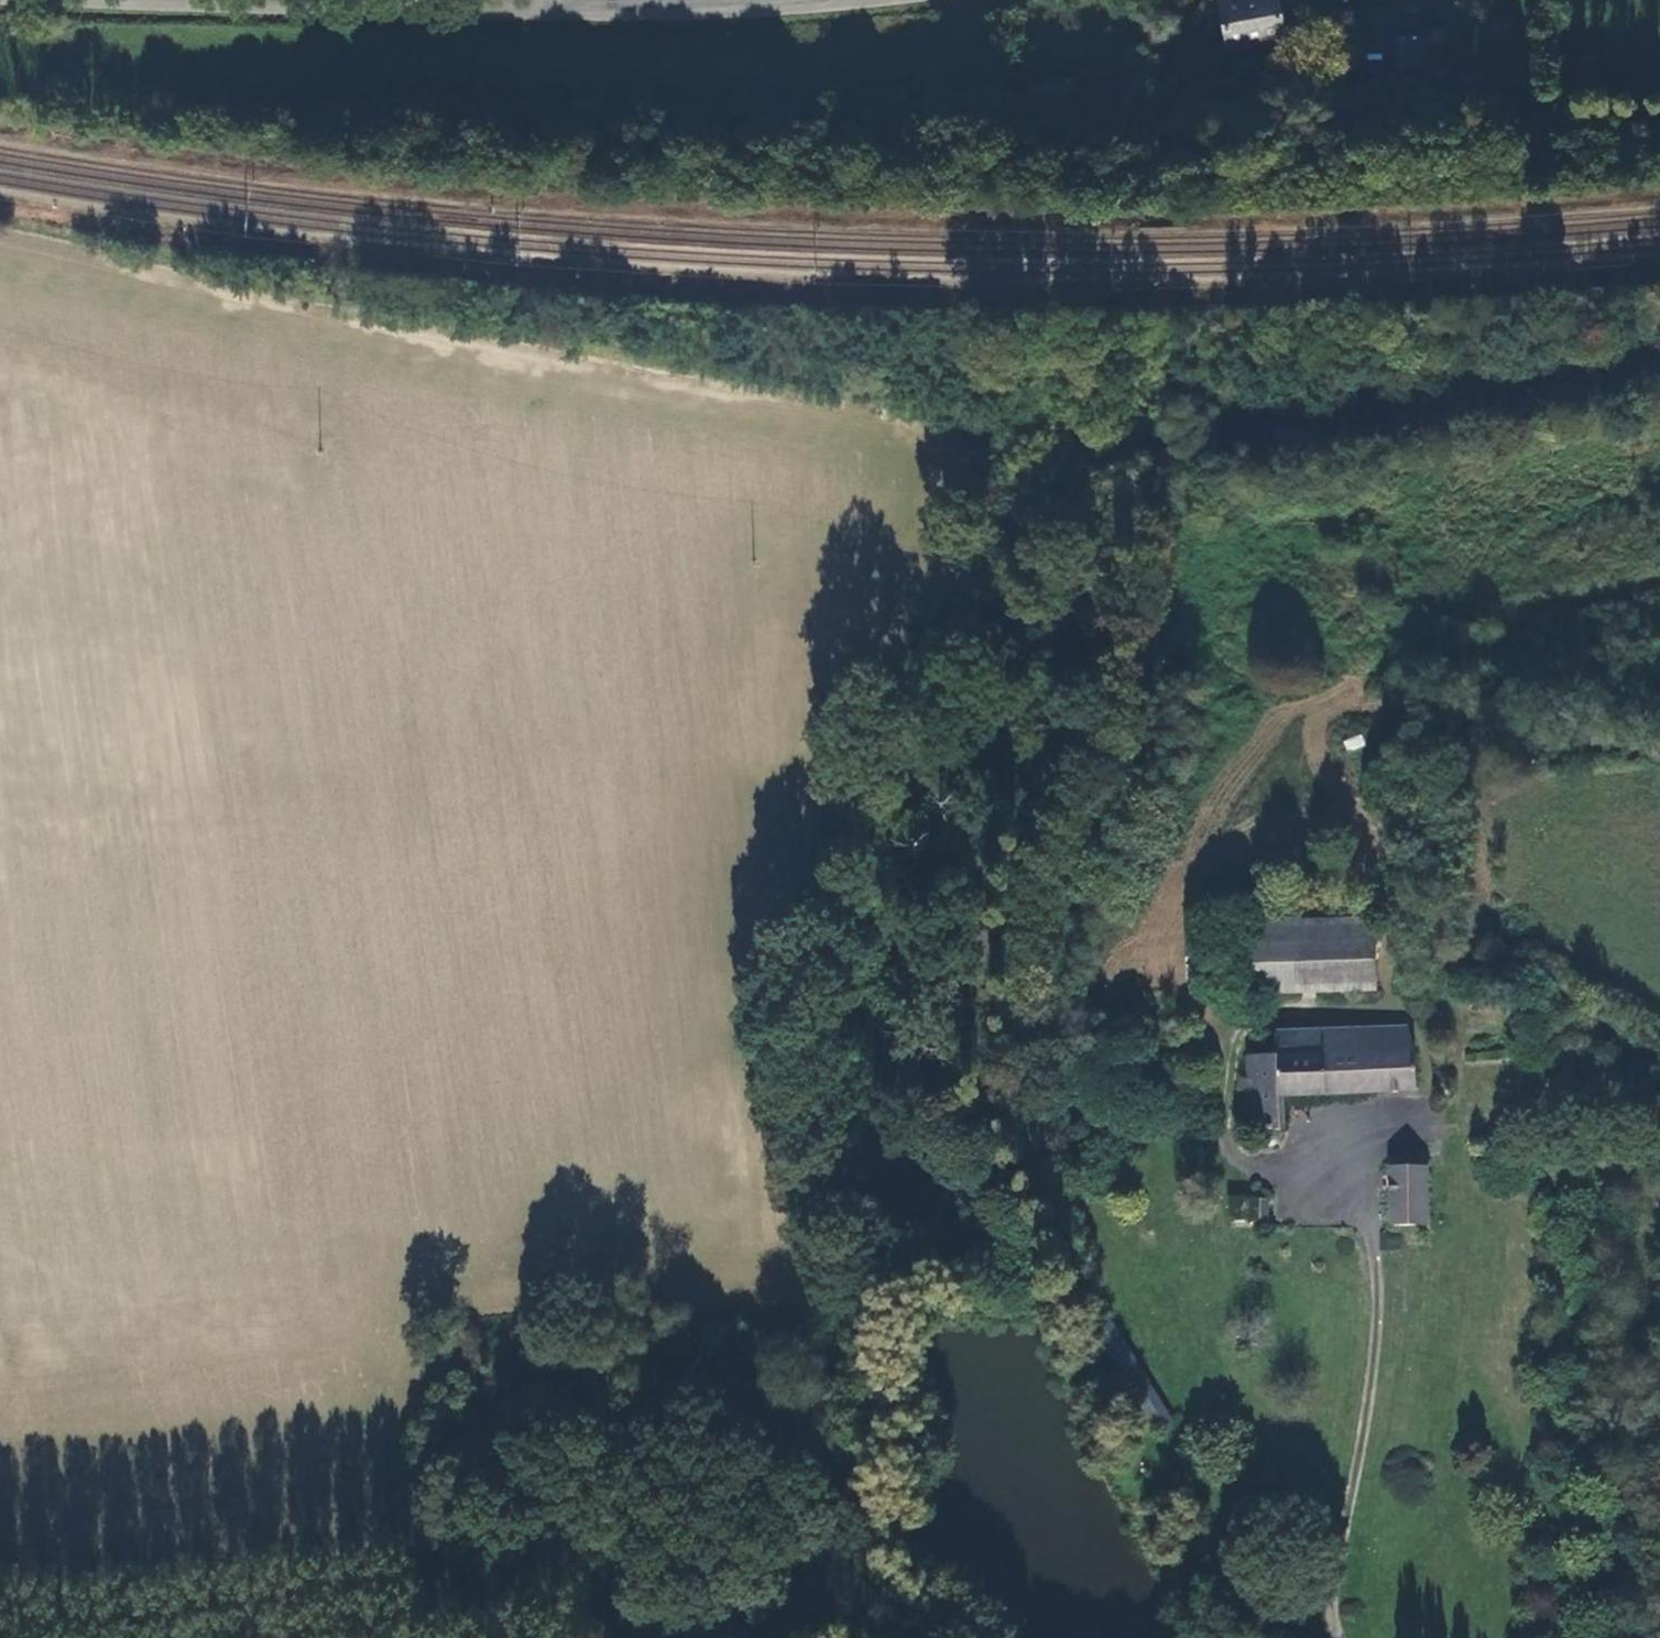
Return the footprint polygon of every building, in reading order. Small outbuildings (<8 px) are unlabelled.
[(1286,37),(1278,0),(1226,0),(1235,48),(1286,37)] [(1377,990),(1374,916),(1243,920),(1245,994),(1377,990)] [(1415,1058),(1415,1030),(1371,1031),(1371,1058),(1415,1058)] [(1278,1059),(1250,1060),(1251,1132),(1260,1133),(1260,1139),(1262,1143),(1264,1145),(1268,1145),(1272,1144),(1276,1140),(1277,1137),(1278,1132),(1286,1132),(1286,1101),(1414,1096),(1415,1058),(1371,1058),(1371,1031),(1278,1035),(1278,1059)] [(1424,1222),(1423,1166),(1391,1166),(1391,1222),(1411,1222),(1424,1222)] [(1269,1196),(1229,1195),(1229,1220),(1268,1220),(1269,1196)]
